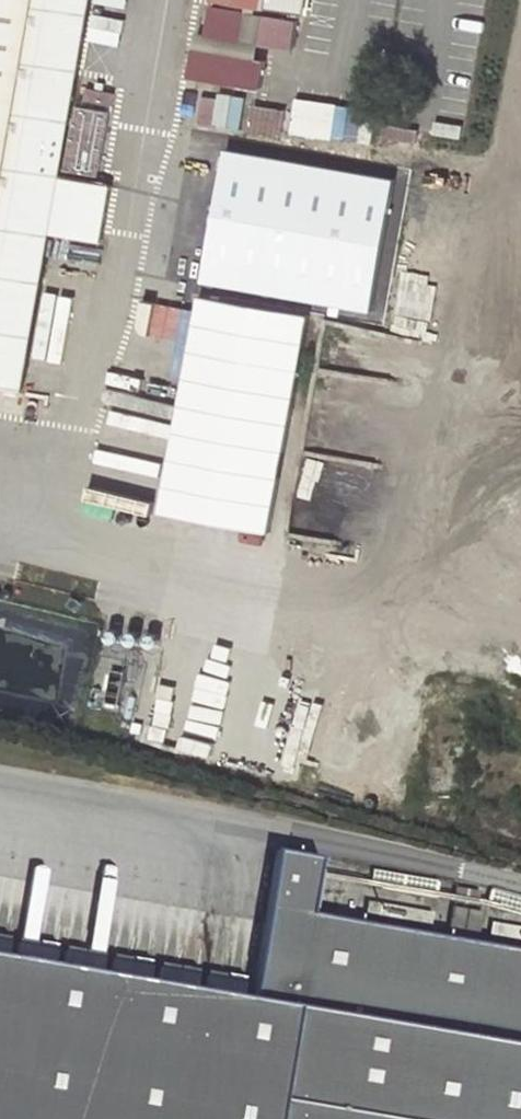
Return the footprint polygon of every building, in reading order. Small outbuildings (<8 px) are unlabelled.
[(90,0),(0,0),(0,386),(20,389),(48,229),(58,173),(90,0)] [(213,4),(304,22),(308,0),(213,0),(213,4)] [(203,28),(193,71),(264,86),(271,52),(247,46),(249,38),(203,28)] [(242,141),(247,100),(203,94),(198,136),(242,141)] [(284,137),(289,108),(253,102),(248,131),(284,137)] [(287,165),(353,171),(354,157),(332,155),(333,148),(349,150),(350,138),(334,136),(336,114),(293,110),(287,165)] [(237,140),(236,153),(270,157),(271,143),(237,140)] [(194,179),(206,181),(212,152),(200,149),(194,179)] [(295,197),(298,163),(242,159),(239,193),(295,197)] [(58,173),(48,229),(101,238),(111,182),(58,173)] [(214,218),(212,252),(250,255),(253,221),(214,218)] [(331,284),(319,365),(398,378),(411,297),(331,284)] [(168,510),(277,526),(310,310),(201,293),(168,510)] [(138,457),(146,425),(121,419),(113,452),(138,457)] [(142,459),(170,465),(178,430),(149,425),(142,459)] [(93,512),(158,528),(165,501),(100,484),(93,512)] [(485,954),(490,925),(461,920),(456,949),(323,925),(333,868),(291,861),(264,1012),(235,1006),(240,978),(225,975),(220,1004),(0,964),(0,1118),(520,1118),(520,960),(485,954)] [(492,902),(465,898),(461,913),(490,918),(492,902)] [(443,922),(376,910),(371,927),(441,937),(443,922)] [(501,933),(498,947),(520,951),(520,936),(501,933)]
